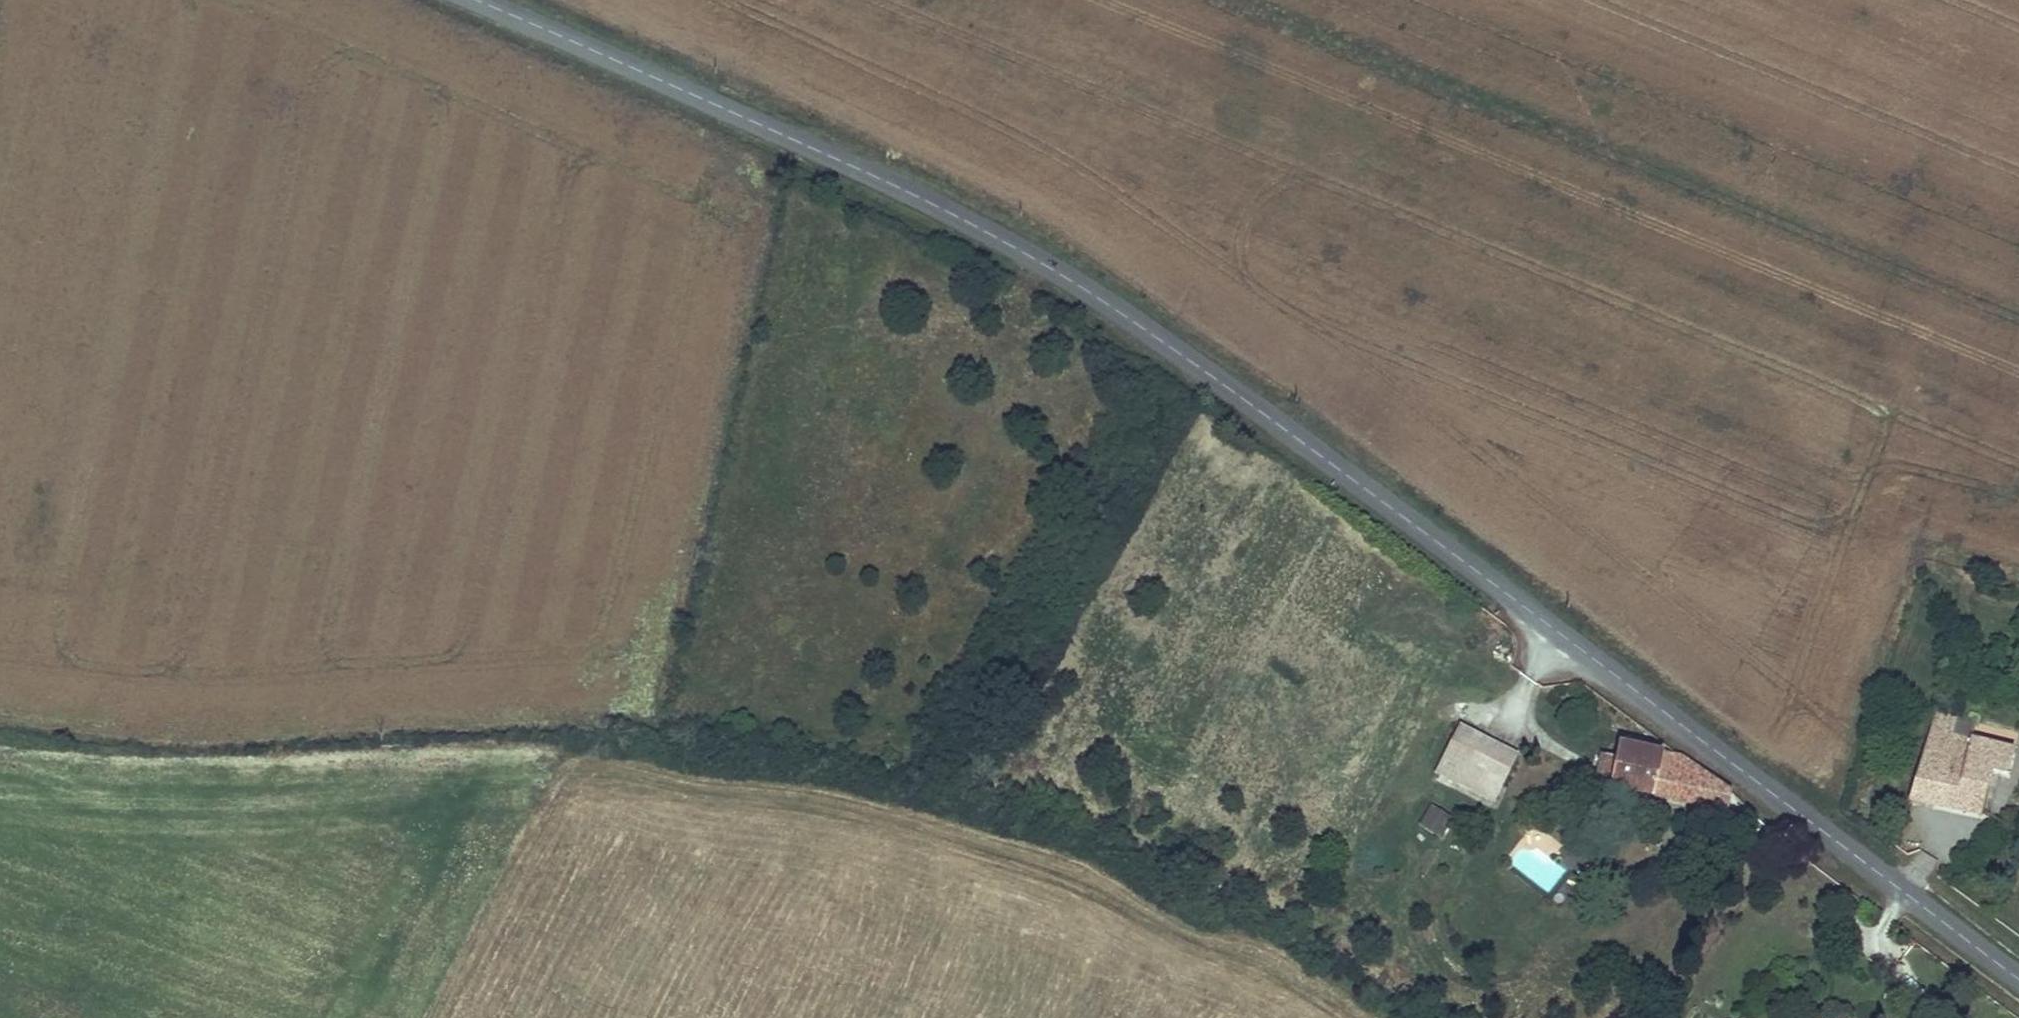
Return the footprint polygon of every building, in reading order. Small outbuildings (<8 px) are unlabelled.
[(1909,800),(1934,803),(1952,734),(1967,738),(1972,720),(1936,709),(1909,800)] [(1460,725),(1437,771),(1498,800),(1521,754),(1460,725)] [(1967,738),(1952,734),(1934,803),(1983,814),(1993,771),(2008,775),(2013,750),(1967,738)] [(1677,753),(1621,743),(1613,787),(1729,809),(1730,791),(1677,753)] [(1433,803),(1418,824),(1441,840),(1456,819),(1433,803)] [(1399,985),(1394,993),(1409,1002),(1414,994),(1399,985)]
